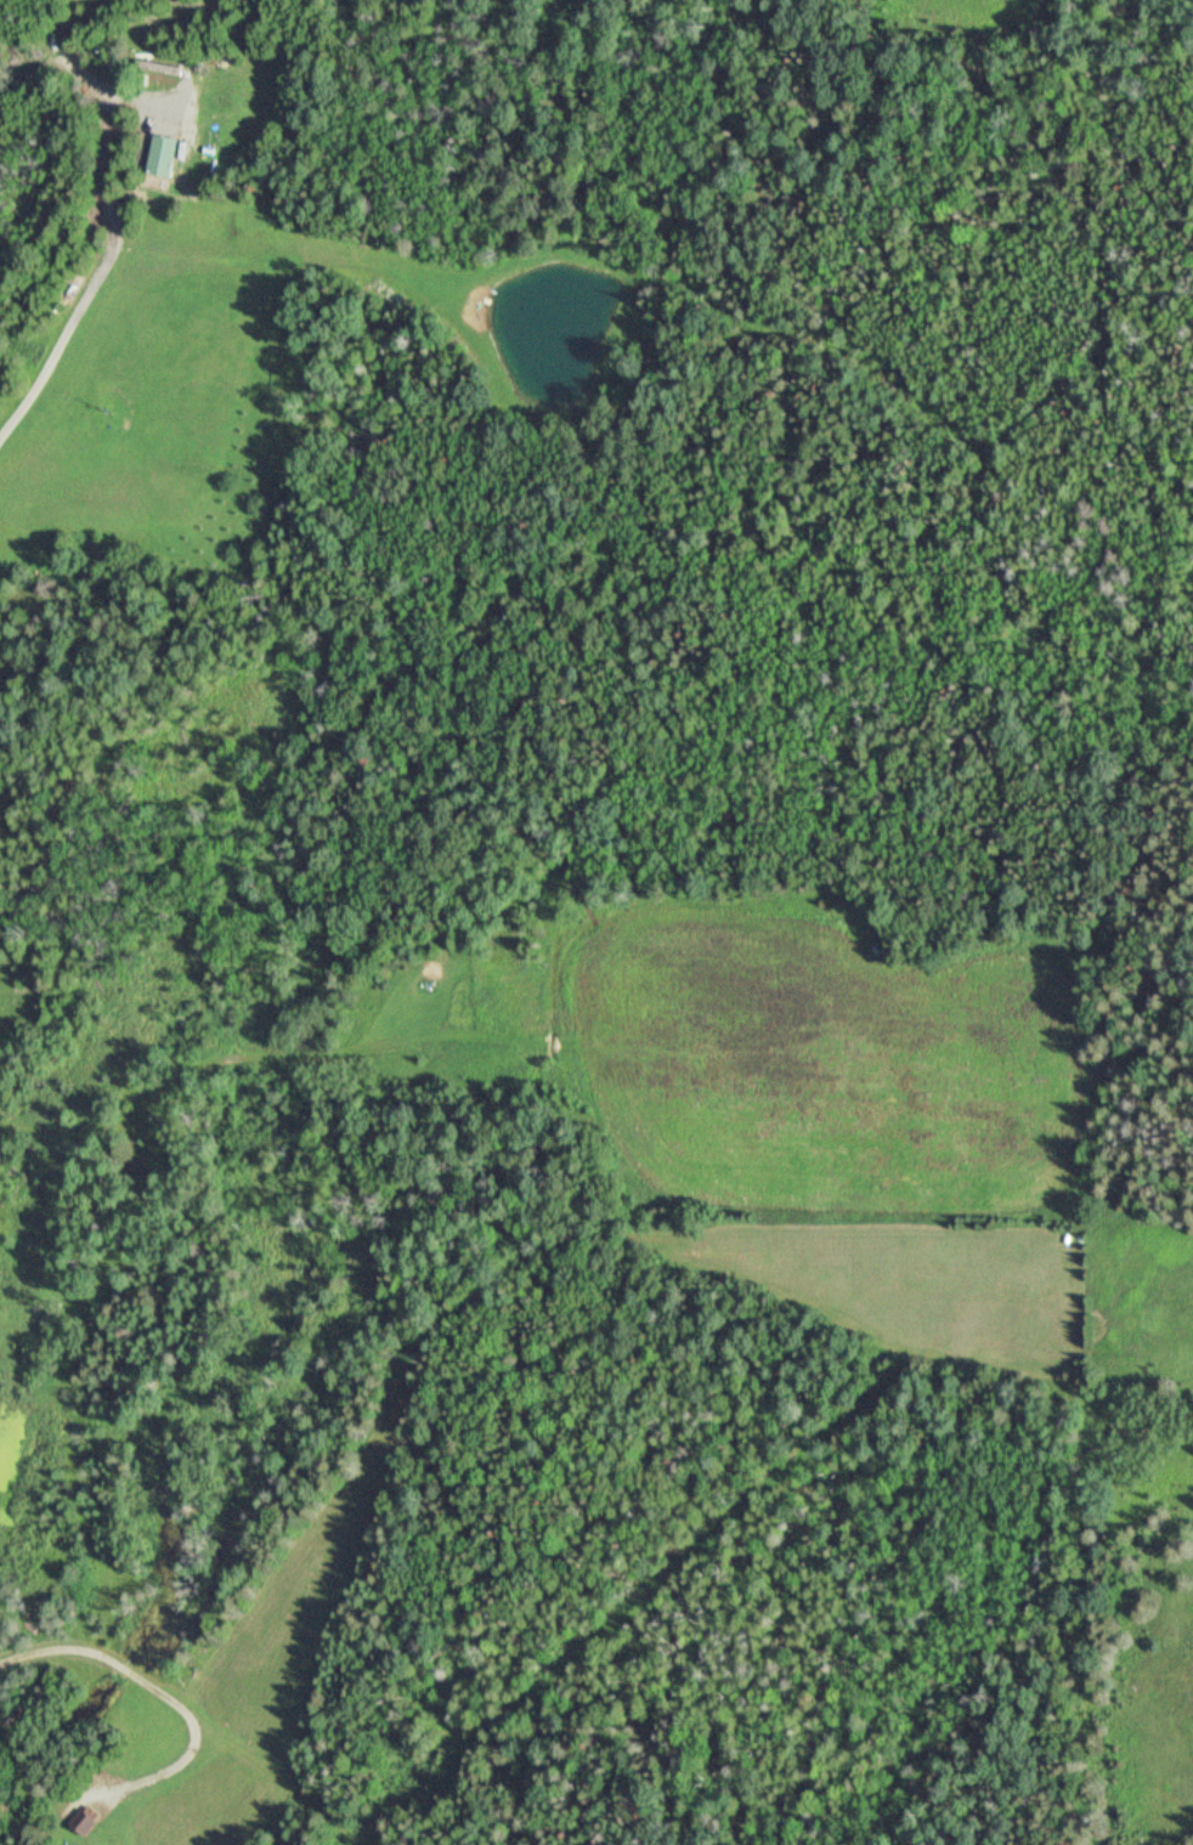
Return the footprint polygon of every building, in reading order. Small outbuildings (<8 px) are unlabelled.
[(423,984),(442,984),(442,966),(423,966),(423,984)] [(98,1805),(95,1810),(92,1807),(80,1822),(94,1834),(106,1819),(103,1818),(108,1813),(98,1805)] [(83,1837),(98,1825),(86,1811),(71,1823),(83,1837)]
